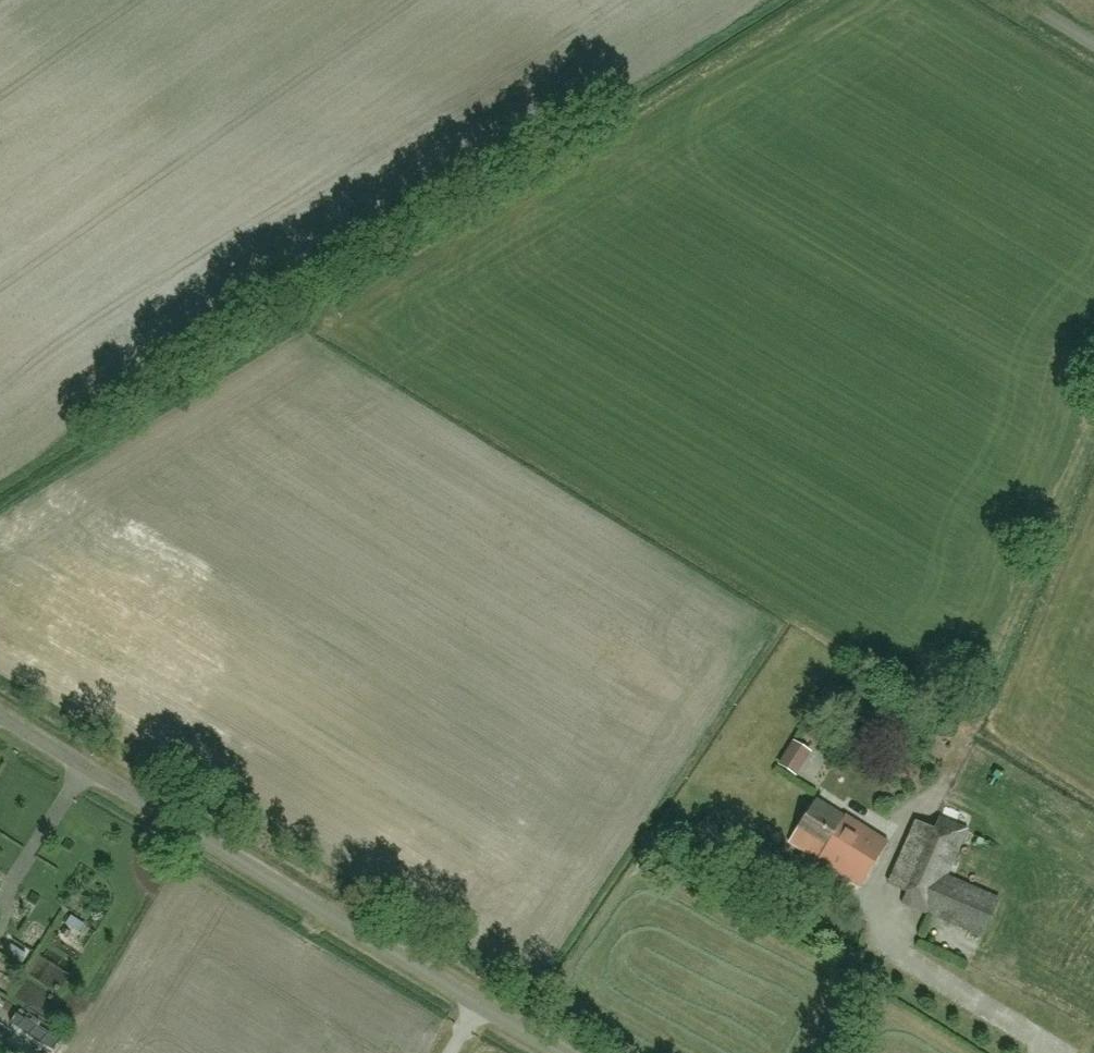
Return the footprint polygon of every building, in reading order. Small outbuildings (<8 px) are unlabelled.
[(789,842),(860,887),(888,843),(845,815),(844,817),(816,799),(789,842)] [(982,937),(999,898),(947,876),(968,828),(939,816),(902,903),(930,915),(931,914),(982,937)] [(62,938),(84,951),(97,929),(74,916),(62,938)] [(18,942),(10,954),(31,968),(39,956),(18,942)] [(65,989),(72,973),(53,965),(46,981),(65,989)]
